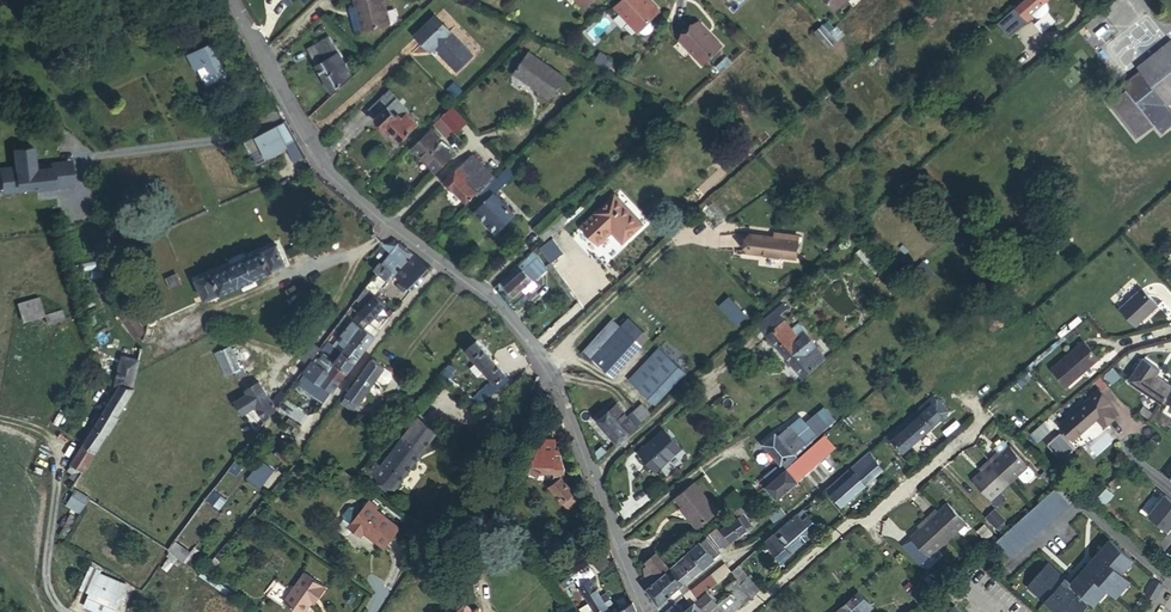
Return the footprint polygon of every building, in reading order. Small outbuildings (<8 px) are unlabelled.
[(281,4),(288,11),(299,0),(285,0),(281,4)] [(360,4),(363,3),(368,26),(392,21),(388,0),(359,0),(360,4)] [(611,4),(635,31),(636,30),(639,33),(643,34),(647,33),(650,30),(652,26),(651,22),(648,19),(656,12),(646,0),(615,0),(611,4)] [(649,0),(646,0),(656,12),(658,10),(649,0)] [(837,10),(848,0),(828,0),(837,10)] [(996,24),(1002,30),(1025,9),(1024,7),(1031,0),(1022,0),(996,24)] [(1042,2),(1039,0),(1031,0),(1024,7),(1025,9),(1029,13),(1042,2)] [(926,27),(936,17),(925,5),(915,14),(926,27)] [(435,16),(415,35),(430,50),(434,47),(456,70),(472,55),(449,31),(450,31),(435,16)] [(699,18),(678,37),(701,62),(722,43),(699,18)] [(832,18),(820,24),(830,42),(841,36),(832,18)] [(323,46),(332,41),(328,34),(307,46),(332,89),(351,72),(338,50),(329,55),(323,46)] [(1169,103),(1170,102),(1170,37),(1138,65),(1140,68),(1145,74),(1169,103)] [(338,50),(332,41),(323,46),(329,55),(338,50)] [(222,42),(213,46),(220,59),(228,54),(222,42)] [(213,46),(213,44),(200,51),(201,52),(189,58),(196,72),(199,71),(207,89),(238,74),(228,54),(220,59),(213,46)] [(531,51),(515,72),(551,98),(567,76),(531,51)] [(1122,83),(1126,88),(1145,74),(1140,68),(1122,83)] [(1126,88),(1109,102),(1138,137),(1156,123),(1163,131),(1170,124),(1170,106),(1169,103),(1145,74),(1126,88)] [(389,90),(381,98),(387,105),(386,106),(394,115),(397,112),(400,116),(405,111),(404,110),(406,109),(389,90)] [(400,137),(415,122),(405,111),(400,116),(397,112),(394,115),(386,106),(387,105),(381,98),(369,108),(376,115),(375,116),(386,127),(388,125),(400,137)] [(445,134),(452,127),(441,116),(435,123),(445,134)] [(245,138),(250,149),(258,146),(263,156),(295,142),(285,120),(245,138)] [(413,147),(435,170),(451,154),(431,134),(433,132),(430,129),(413,147)] [(15,168),(5,169),(7,189),(37,186),(37,191),(75,187),(73,167),(36,171),(35,166),(34,149),(13,151),(15,168)] [(477,189),(480,192),(495,177),(473,152),(460,165),(470,176),(467,179),(477,189)] [(518,160),(490,187),(493,190),(522,164),(518,160)] [(466,199),(477,189),(467,179),(470,176),(460,165),(445,179),(453,187),(454,185),(466,199)] [(493,190),(490,187),(477,199),(481,203),(475,208),(497,230),(515,213),(510,207),(509,202),(505,197),(500,197),(493,190)] [(583,225),(600,242),(613,229),(624,241),(642,222),(615,194),(583,225)] [(774,237),(751,233),(749,251),(795,258),(799,236),(782,233),(781,238),(774,237)] [(550,260),(563,252),(554,238),(541,246),(550,260)] [(410,291),(430,266),(398,243),(377,271),(386,281),(392,275),(403,286),(410,291)] [(286,265),(278,246),(198,283),(205,301),(237,286),(238,289),(254,281),(254,279),(286,265)] [(542,266),(544,263),(534,249),(533,251),(536,255),(534,256),(541,265),(542,266)] [(529,254),(525,258),(535,269),(541,265),(534,256),(532,258),(529,254)] [(519,264),(531,276),(536,270),(535,269),(525,258),(519,264)] [(110,288),(119,267),(112,264),(103,285),(110,288)] [(519,264),(502,280),(515,294),(532,278),(531,276),(519,264)] [(1143,287),(1122,307),(1137,323),(1158,303),(1143,287)] [(373,321),(386,306),(364,289),(351,305),(373,321)] [(718,304),(735,324),(747,314),(729,294),(718,304)] [(19,300),(22,319),(44,315),(40,296),(19,300)] [(779,311),(786,305),(783,302),(776,308),(779,311)] [(335,327),(338,328),(366,351),(378,335),(368,326),(373,321),(351,305),(335,327)] [(760,323),(769,332),(785,317),(779,311),(776,308),(760,323)] [(65,320),(62,311),(44,315),(46,325),(65,320)] [(143,336),(128,313),(121,318),(136,340),(143,336)] [(593,355),(621,323),(613,316),(584,349),(592,357),(593,355)] [(804,372),(826,353),(816,341),(805,351),(796,341),(801,336),(785,317),(769,332),(804,372)] [(368,326),(378,335),(383,329),(373,321),(368,326)] [(640,341),(621,323),(593,355),(612,372),(640,341)] [(344,349),(343,351),(357,362),(366,351),(338,328),(335,332),(341,338),(340,339),(343,342),(339,346),(344,349)] [(1100,355),(1086,337),(1054,364),(1069,382),(1100,355)] [(319,349),(310,341),(298,357),(308,364),(319,349)] [(498,389),(509,380),(475,341),(464,351),(494,384),(498,389)] [(327,343),(323,349),(336,359),(335,361),(349,372),(357,362),(343,351),(341,352),(327,343)] [(241,370),(229,346),(214,354),(227,377),(234,374),(238,380),(242,377),(239,372),(241,370)] [(631,377),(639,384),(665,357),(665,356),(657,348),(631,377)] [(1170,389),(1170,383),(1156,373),(1161,366),(1144,355),(1129,377),(1163,400),(1170,389)] [(132,391),(136,376),(140,360),(122,357),(115,387),(120,388),(132,391)] [(665,357),(639,384),(657,401),(683,373),(665,357)] [(305,373),(332,394),(349,372),(335,361),(330,366),(325,362),(321,366),(314,361),(305,373)] [(353,412),(375,382),(384,370),(372,361),(341,403),(353,412)] [(384,370),(375,382),(383,387),(389,386),(393,381),(392,375),(384,370)] [(265,421),(285,394),(281,392),(273,401),(260,382),(245,389),(247,393),(235,401),(243,414),(255,406),(265,421)] [(884,387),(888,392),(894,387),(890,383),(884,387)] [(498,389),(494,384),(488,389),(485,386),(474,394),(476,397),(480,401),(481,402),(498,389)] [(120,388),(67,471),(72,475),(69,480),(76,485),(107,435),(109,436),(120,418),(118,416),(134,392),(132,391),(120,388)] [(300,394),(293,389),(286,398),(293,403),(300,394)] [(1074,436),(1097,414),(1105,423),(1117,412),(1110,403),(1111,402),(1100,389),(1084,403),(1082,401),(1068,413),(1070,416),(1062,423),(1067,428),(1062,432),(1061,431),(1048,442),(1062,457),(1075,446),(1069,439),(1073,435),(1074,436)] [(889,433),(904,450),(949,410),(935,394),(889,433)] [(472,397),(469,399),(476,405),(480,401),(476,397),(474,398),(472,397)] [(812,416),(816,420),(822,427),(842,410),(832,399),(812,416)] [(641,402),(649,412),(651,410),(642,401),(641,402)] [(599,419),(617,440),(649,412),(641,402),(637,406),(639,409),(631,416),(628,414),(618,402),(599,419)] [(637,406),(628,414),(631,416),(639,409),(637,406)] [(372,471),(394,488),(438,431),(418,417),(416,420),(418,422),(384,467),(379,462),(372,471)] [(787,427),(801,444),(822,427),(816,420),(807,428),(798,418),(787,427)] [(494,420),(481,426),(487,442),(502,437),(496,420),(494,420)] [(1044,421),(1032,430),(1039,439),(1051,429),(1044,421)] [(783,424),(776,430),(779,434),(787,427),(783,424)] [(779,434),(776,430),(764,441),(782,461),(801,444),(787,427),(779,434)] [(665,429),(641,450),(657,469),(681,448),(665,429)] [(826,433),(821,437),(831,449),(836,444),(826,433)] [(821,437),(792,462),(802,474),(831,449),(821,437)] [(980,464),(972,472),(990,492),(1015,469),(1022,475),(1025,476),(1032,470),(1032,466),(1008,439),(998,448),(996,445),(978,461),(980,464)] [(553,480),(555,482),(560,478),(564,475),(561,465),(555,451),(551,451),(552,441),(538,441),(525,475),(536,479),(541,473),(553,474),(553,480)] [(274,454),(281,460),(289,451),(282,444),(274,454)] [(854,471),(831,490),(842,503),(885,466),(871,449),(850,466),(854,471)] [(260,460),(247,476),(259,485),(271,469),(260,460)] [(802,474),(792,462),(787,466),(797,478),(802,474)] [(776,495),(797,478),(787,466),(767,484),(776,495)] [(850,466),(827,486),(831,490),(854,471),(850,466)] [(560,478),(555,482),(549,488),(563,503),(575,494),(560,478)] [(718,507),(694,479),(676,494),(684,503),(692,512),(689,514),(698,525),(718,507)] [(1012,556),(1070,502),(1055,486),(997,540),(1012,556)] [(214,487),(206,498),(218,507),(226,496),(214,487)] [(78,512),(88,496),(74,488),(65,504),(78,512)] [(1167,492),(1150,513),(1168,529),(1170,525),(1170,495),(1167,492)] [(364,533),(385,548),(400,528),(376,510),(378,508),(370,501),(361,512),(354,507),(350,508),(345,515),(345,519),(352,524),(350,527),(354,530),(362,536),(364,533)] [(915,536),(932,556),(970,522),(952,502),(942,511),(940,509),(922,525),(924,527),(915,536)] [(681,505),(689,514),(692,512),(684,503),(681,505)] [(739,505),(720,522),(730,536),(751,523),(739,505)] [(996,505),(987,513),(997,524),(1006,516),(996,505)] [(797,511),(766,538),(783,558),(793,550),(792,549),(819,525),(809,513),(803,518),(797,511)] [(352,524),(345,519),(339,527),(340,531),(346,536),(350,535),(354,530),(350,527),(352,524)] [(730,536),(720,522),(711,529),(720,543),(730,536)] [(690,548),(703,562),(718,549),(705,534),(690,548)] [(1114,584),(1123,591),(1131,582),(1123,574),(1134,561),(1112,540),(1094,560),(1108,572),(1103,578),(1089,565),(1072,584),(1062,596),(1056,591),(1066,579),(1049,563),(1028,586),(1057,611),(1084,611),(1090,605),(1089,604),(1091,602),(1094,605),(1114,584)] [(175,543),(168,551),(183,561),(188,553),(175,543)] [(669,566),(682,581),(703,562),(690,548),(669,566)] [(645,587),(646,586),(657,576),(669,566),(657,551),(646,560),(648,563),(644,567),(644,574),(641,576),(645,587)] [(183,561),(187,564),(193,556),(188,553),(183,561)] [(221,561),(216,557),(204,571),(210,574),(221,561)] [(580,584),(591,577),(588,572),(593,569),(587,558),(571,567),(580,584)] [(738,561),(731,568),(741,579),(748,573),(738,561)] [(657,576),(670,591),(682,581),(669,566),(657,576)] [(127,582),(95,569),(81,605),(98,611),(114,611),(127,582)] [(204,571),(202,573),(201,576),(229,595),(232,590),(210,574),(204,571)] [(319,598),(326,587),(305,572),(295,587),(292,585),(288,590),(291,592),(285,601),(301,611),(305,611),(313,600),(316,596),(319,598)] [(748,573),(741,579),(751,591),(759,584),(749,572),(748,573)] [(696,598),(716,580),(711,574),(692,590),(690,588),(685,592),(692,601),(696,598)] [(659,601),(670,591),(657,576),(646,586),(659,601)] [(591,577),(580,584),(595,611),(610,611),(591,577)] [(734,591),(742,584),(738,578),(729,585),(734,591)] [(922,582),(910,593),(921,605),(933,594),(922,582)] [(719,604),(726,611),(728,611),(750,593),(742,584),(734,591),(737,594),(733,597),(731,594),(719,604)] [(834,611),(857,611),(869,602),(859,590),(834,611)] [(696,598),(692,601),(683,609),(679,611),(701,611),(705,609),(696,598)] [(683,609),(676,600),(661,611),(679,611),(683,609)] [(632,602),(617,611),(636,611),(632,602)] [(869,602),(857,611),(865,611),(872,606),(869,602)] [(459,611),(481,611),(482,611),(481,610),(480,609),(478,608),(475,609),(474,610),(467,604),(459,611)]
